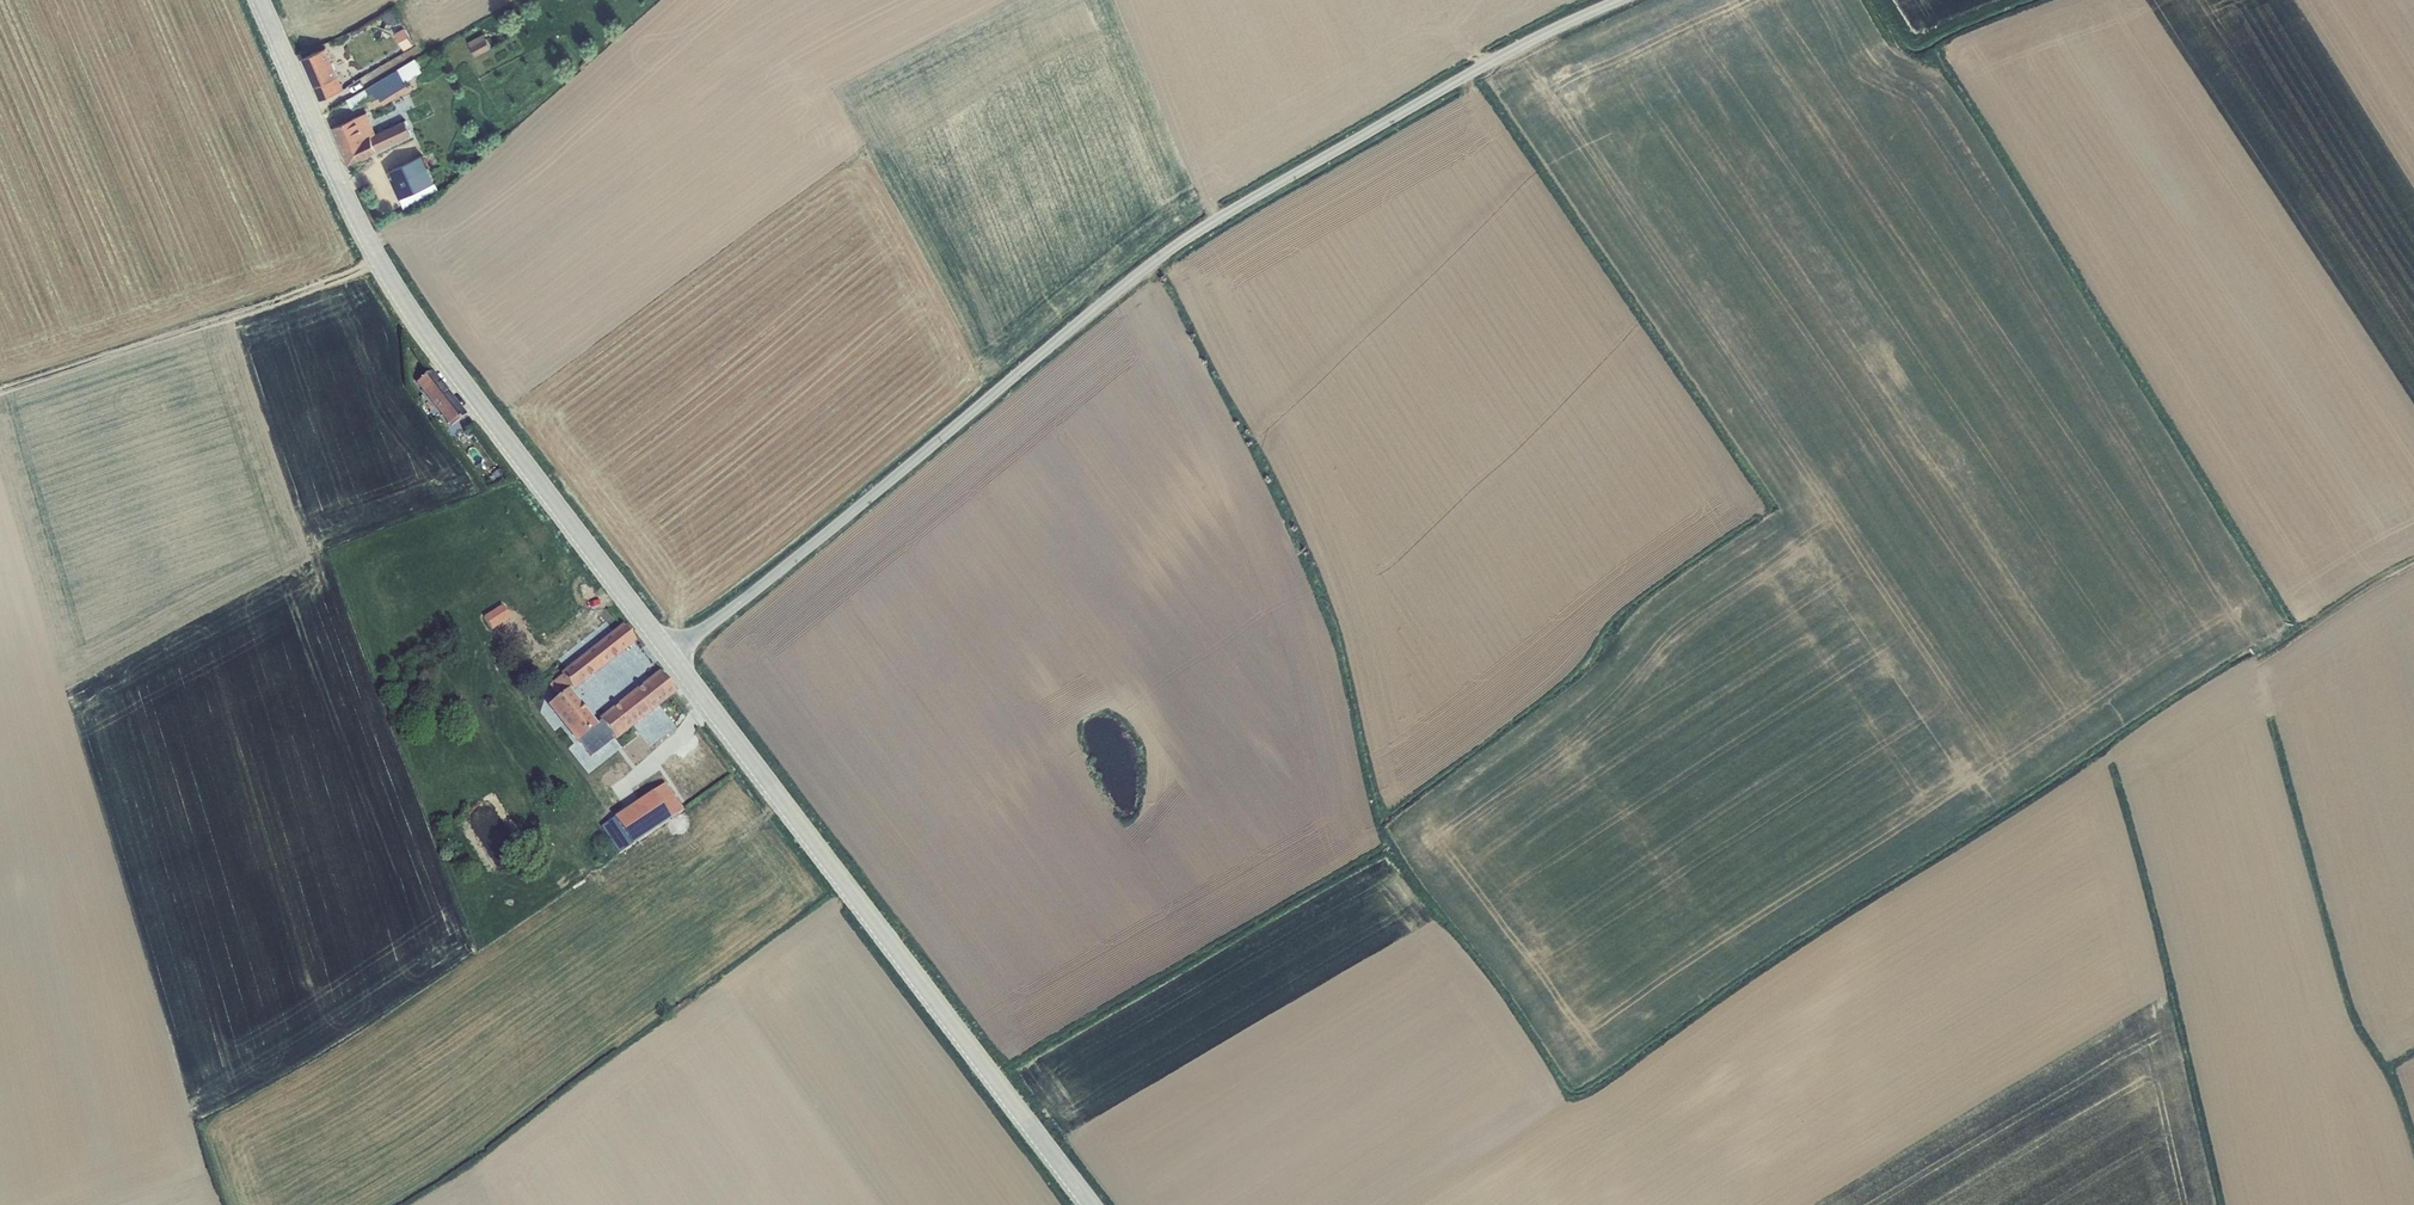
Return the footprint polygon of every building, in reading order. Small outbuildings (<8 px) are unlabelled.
[(393,7),(381,14),(389,22),(396,23),(401,21),(393,7)] [(395,33),(405,49),(414,44),(404,28),(395,33)] [(468,41),(476,56),(492,47),(484,33),(468,41)] [(303,57),(321,99),(344,86),(327,47),(303,57)] [(415,57),(347,98),(353,107),(371,97),(375,104),(381,100),(384,104),(410,89),(405,81),(423,70),(415,57)] [(334,126),(349,163),(412,134),(406,119),(377,132),(368,112),(334,126)] [(389,170),(401,197),(435,181),(423,155),(389,170)] [(435,181),(401,197),(405,207),(440,191),(435,181)] [(449,427),(464,415),(430,371),(415,383),(449,427)] [(491,475),(497,483),(506,477),(500,468),(491,475)] [(485,617),(492,629),(508,619),(500,607),(485,617)] [(674,691),(660,673),(596,723),(570,690),(634,639),(623,626),(549,685),(557,697),(547,706),(576,742),(577,741),(590,757),(674,691)] [(601,826),(618,853),(669,820),(668,818),(683,809),(665,784),(639,802),(635,796),(623,804),(627,809),(601,826)]
